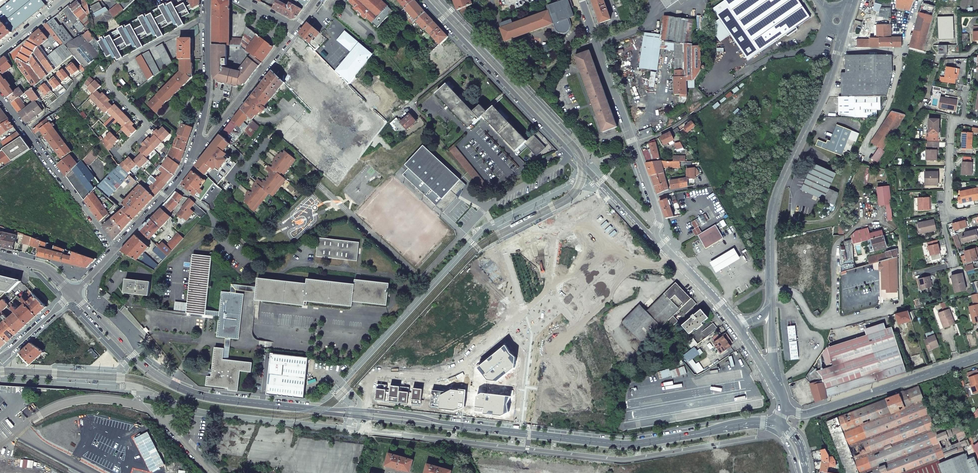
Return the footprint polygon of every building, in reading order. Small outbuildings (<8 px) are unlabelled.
[(0,10),(0,18),(2,20),(12,33),(46,5),(42,0),(13,0),(0,10)] [(93,35),(94,34),(93,29),(91,21),(91,20),(88,16),(91,15),(85,0),(80,4),(87,13),(79,19),(80,20),(89,31),(93,35)] [(104,39),(111,35),(111,36),(120,31),(132,24),(132,25),(141,20),(152,13),(153,14),(161,9),(173,2),(172,0),(158,8),(120,28),(104,37),(104,39)] [(124,10),(135,0),(125,0),(120,5),(124,10)] [(191,3),(191,4),(193,9),(193,10),(200,6),(201,0),(191,0),(191,3)] [(213,45),(214,45),(227,46),(230,46),(230,45),(230,38),(230,1),(227,0),(213,0),(213,1),(213,21),(213,45)] [(308,0),(277,0),(277,1),(288,7),(290,3),(302,10),(310,1),(308,0)] [(381,0),(348,0),(348,1),(354,7),(353,8),(365,20),(367,18),(377,28),(393,11),(381,0)] [(414,0),(413,0),(405,8),(416,20),(425,12),(422,9),(414,0)] [(457,10),(461,9),(471,5),(473,4),(471,0),(454,0),(457,10)] [(500,28),(505,41),(518,37),(545,27),(555,24),(557,29),(559,31),(559,32),(561,32),(562,33),(564,33),(565,32),(567,31),(568,30),(569,29),(569,27),(569,25),(567,19),(574,16),(571,8),(573,7),(571,1),(571,0),(558,0),(558,2),(547,6),(549,11),(513,23),(512,19),(500,23),(502,27),(500,28)] [(610,20),(604,0),(592,0),(597,13),(600,23),(610,20)] [(810,17),(798,0),(725,0),(712,9),(720,20),(730,35),(748,61),(786,34),(787,36),(797,29),(796,27),(810,17)] [(878,17),(891,19),(891,0),(890,0),(869,0),(866,9),(878,12),(878,17)] [(915,0),(896,0),(896,8),(910,11),(915,0)] [(286,16),(292,19),(296,18),(302,10),(290,3),(288,7),(277,1),(273,8),(286,16)] [(69,6),(79,19),(87,13),(80,4),(78,2),(75,4),(74,2),(69,6)] [(155,19),(153,14),(152,13),(141,20),(144,25),(135,30),(132,25),(132,24),(120,31),(123,36),(114,41),(111,36),(111,35),(104,39),(104,37),(101,38),(102,40),(99,42),(108,57),(112,55),(114,58),(116,57),(118,60),(123,57),(119,51),(133,44),(135,47),(137,46),(138,49),(144,46),(140,40),(153,33),(155,36),(157,35),(159,38),(164,35),(161,29),(174,22),(176,25),(178,24),(180,27),(185,24),(181,18),(190,13),(189,11),(193,9),(191,4),(187,7),(185,3),(176,8),(173,2),(161,9),(164,14),(155,19)] [(109,11),(106,7),(103,9),(98,3),(90,8),(96,17),(91,21),(93,29),(114,17),(109,11)] [(115,18),(124,10),(120,5),(119,3),(109,11),(114,17),(115,18)] [(935,6),(923,3),(910,47),(923,51),(935,6)] [(471,5),(461,9),(463,13),(464,13),(466,18),(471,16),(469,11),(473,9),(471,5)] [(63,11),(74,25),(80,21),(80,20),(79,19),(69,6),(63,11)] [(416,20),(424,30),(425,29),(434,22),(428,15),(425,12),(416,20)] [(662,41),(683,45),(692,46),(692,44),(695,20),(674,18),(674,17),(663,16),(660,35),(660,38),(662,41)] [(61,26),(54,18),(47,23),(54,31),(61,26)] [(0,22),(0,43),(4,40),(12,33),(2,20),(0,22)] [(730,35),(720,20),(715,23),(717,37),(720,42),(730,35)] [(80,32),(86,28),(80,21),(74,25),(80,32)] [(425,29),(439,45),(448,37),(441,29),(434,22),(425,29)] [(44,26),(61,46),(64,44),(54,31),(47,23),(44,26)] [(299,34),(309,44),(311,42),(315,36),(318,38),(321,33),(308,23),(306,25),(299,34)] [(84,68),(88,73),(96,67),(95,66),(97,64),(100,60),(98,58),(100,56),(82,35),(74,39),(62,25),(61,26),(54,31),(64,44),(73,55),(84,68)] [(876,25),(876,38),(880,38),(891,38),(891,25),(876,25)] [(241,46),(246,50),(257,35),(247,26),(243,39),(241,45),(242,46),(241,46)] [(48,40),(39,30),(36,32),(30,37),(34,43),(35,42),(39,47),(48,40)] [(90,43),(95,38),(93,35),(89,31),(84,35),(90,43)] [(364,65),(372,55),(359,44),(358,43),(345,32),(337,40),(344,46),(354,56),(354,57),(364,65)] [(662,41),(660,38),(660,35),(646,33),(642,69),(657,70),(659,48),(674,51),(674,71),(683,71),(683,69),(683,45),(662,41)] [(252,54),(262,63),(273,47),(257,35),(246,50),(252,54)] [(28,82),(32,88),(34,87),(45,78),(73,55),(64,44),(61,46),(47,57),(39,47),(35,42),(34,43),(30,37),(9,54),(14,62),(14,63),(24,76),(28,82)] [(891,38),(892,47),(901,47),(901,37),(891,38)] [(870,48),(869,38),(857,38),(857,48),(870,48)] [(880,48),(880,38),(876,38),(869,38),(870,48),(880,48)] [(880,38),(880,48),(892,47),(891,38),(880,38)] [(179,39),(179,60),(181,59),(192,59),(193,59),(193,39),(179,39)] [(141,55),(153,77),(154,76),(173,62),(163,44),(156,48),(161,58),(155,61),(150,51),(141,55)] [(214,45),(215,56),(213,56),(213,59),(227,59),(227,46),(214,45)] [(683,69),(683,71),(701,70),(701,46),(692,46),(683,45),(683,69)] [(575,56),(603,132),(617,127),(612,114),(611,111),(604,90),(603,87),(589,51),(575,56)] [(252,54),(239,70),(239,72),(224,68),(224,65),(227,65),(227,59),(213,59),(213,63),(215,63),(215,68),(213,68),(213,76),(214,76),(230,76),(241,85),(242,86),(244,83),(245,84),(250,78),(248,77),(256,68),(257,69),(262,63),(252,54)] [(49,83),(63,101),(69,96),(70,90),(75,78),(79,74),(78,73),(84,68),(73,55),(45,78),(49,83)] [(148,80),(153,77),(141,55),(136,58),(148,80)] [(841,73),(841,97),(855,97),(880,97),(887,96),(892,73),(892,55),(845,56),(845,73),(841,73)] [(2,76),(4,74),(4,75),(7,73),(6,72),(12,68),(12,66),(9,63),(10,61),(6,57),(0,62),(0,77),(2,76)] [(336,72),(348,84),(364,65),(354,57),(351,60),(348,57),(336,72)] [(192,59),(181,59),(181,63),(180,63),(181,72),(175,78),(176,78),(173,81),(172,80),(160,93),(155,98),(154,98),(148,104),(151,108),(153,106),(158,111),(163,106),(163,105),(168,100),(169,101),(181,89),(180,88),(183,85),(184,86),(192,78),(194,77),(194,75),(194,74),(193,73),(193,63),(192,63),(192,59)] [(947,67),(944,82),(955,84),(955,79),(956,75),(958,75),(959,69),(947,67)] [(256,68),(248,77),(250,78),(257,69),(256,68)] [(272,70),(258,88),(272,99),(285,84),(272,70)] [(673,80),(673,95),(687,95),(687,80),(694,80),(701,70),(683,71),(674,71),(674,77),(672,77),(672,80),(673,80)] [(9,98),(15,93),(14,92),(10,87),(11,86),(7,80),(6,81),(2,76),(0,77),(0,87),(9,98)] [(20,88),(28,82),(24,76),(20,79),(21,79),(18,81),(18,82),(16,84),(19,88),(20,88)] [(219,81),(232,85),(233,83),(238,85),(241,85),(230,76),(214,76),(214,79),(219,80),(219,81)] [(88,88),(94,94),(97,90),(101,86),(96,81),(95,82),(90,77),(85,83),(89,87),(88,88)] [(34,87),(38,92),(49,83),(45,78),(34,87)] [(527,141),(494,106),(487,112),(480,105),(473,112),(447,84),(437,94),(469,129),(483,117),(516,151),(518,149),(524,143),(527,141)] [(19,88),(14,92),(15,93),(9,98),(12,103),(20,97),(24,94),(20,88),(19,88)] [(25,93),(33,104),(36,102),(40,99),(32,88),(25,93)] [(258,88),(240,109),(250,117),(254,120),(257,116),(258,117),(261,113),(267,106),(272,99),(258,88)] [(90,97),(98,105),(107,96),(103,93),(101,95),(97,90),(94,94),(90,97)] [(98,105),(106,113),(108,111),(113,106),(108,102),(110,100),(107,96),(98,105)] [(20,114),(28,108),(20,97),(12,103),(20,114)] [(880,97),(855,97),(841,97),(839,97),(839,115),(855,117),(876,117),(876,109),(880,109),(880,97)] [(940,98),(939,108),(955,111),(957,101),(940,98)] [(20,114),(27,123),(43,111),(40,107),(36,102),(33,104),(28,108),(20,114)] [(108,111),(116,119),(123,112),(115,104),(113,106),(108,111)] [(9,120),(1,109),(0,110),(0,126),(9,120)] [(240,128),(250,117),(240,109),(232,120),(240,128)] [(116,119),(124,127),(131,120),(123,112),(116,119)] [(905,116),(891,112),(885,120),(871,143),(879,148),(883,150),(905,116)] [(405,118),(400,122),(407,130),(417,122),(410,114),(405,118)] [(50,122),(55,119),(52,116),(33,130),(35,134),(40,130),(50,122)] [(254,120),(250,117),(240,128),(244,131),(251,138),(260,126),(254,120)] [(390,124),(396,131),(407,130),(400,122),(396,118),(390,124)] [(929,119),(928,133),(939,134),(939,120),(929,119)] [(15,127),(9,120),(0,127),(0,135),(1,137),(11,130),(15,127)] [(122,129),(126,134),(130,137),(137,130),(132,126),(134,124),(131,120),(124,127),(122,129)] [(232,120),(223,132),(221,135),(232,145),(244,131),(240,128),(232,120)] [(684,136),(696,126),(691,120),(689,122),(690,123),(680,131),(684,136)] [(43,133),(45,137),(55,129),(54,126),(56,125),(54,123),(52,124),(50,122),(40,130),(43,133)] [(190,136),(193,128),(182,123),(172,146),(184,151),(186,145),(190,136)] [(827,140),(826,143),(818,140),(815,146),(841,156),(842,153),(844,150),(851,130),(837,125),(830,141),(827,140)] [(162,142),(170,134),(163,127),(159,132),(157,129),(153,133),(155,135),(162,142)] [(651,127),(639,132),(639,133),(639,134),(638,134),(639,136),(637,137),(639,140),(654,134),(651,127)] [(55,129),(45,137),(57,152),(67,144),(55,129)] [(669,132),(660,136),(665,145),(673,141),(669,132)] [(22,137),(19,133),(3,142),(0,145),(0,152),(22,137)] [(963,133),(962,148),(972,149),(973,133),(963,133)] [(145,141),(154,150),(162,142),(155,135),(151,139),(149,137),(145,141)] [(211,148),(230,164),(233,161),(230,159),(231,158),(226,151),(229,148),(232,145),(221,135),(211,148)] [(533,135),(527,141),(524,143),(528,147),(536,156),(545,148),(533,135)] [(0,152),(0,170),(31,149),(22,137),(0,152)] [(652,140),(649,142),(653,159),(657,158),(660,158),(655,140),(652,140)] [(146,158),(154,150),(145,141),(142,144),(143,146),(139,151),(142,153),(146,158)] [(684,150),(680,142),(675,144),(677,152),(684,150)] [(926,150),(926,160),(936,160),(936,155),(936,151),(938,151),(938,142),(928,142),(928,150),(926,150)] [(521,153),(528,147),(524,143),(518,149),(521,153)] [(62,159),(72,151),(67,144),(57,152),(60,156),(62,159)] [(174,157),(181,162),(183,156),(184,151),(172,146),(168,155),(173,159),(174,157)] [(461,190),(466,185),(423,146),(405,165),(408,168),(402,175),(438,208),(443,213),(458,196),(456,195),(461,189),(461,190)] [(455,147),(451,152),(473,180),(483,191),(489,188),(455,147)] [(230,164),(211,148),(196,167),(206,176),(212,168),(225,178),(233,167),(230,164)] [(879,148),(871,159),(877,163),(884,151),(883,150),(879,148)] [(86,157),(81,161),(86,168),(98,156),(93,151),(87,157),(86,157)] [(276,158),(289,169),(293,163),(291,161),(293,158),(285,152),(283,154),(281,157),(280,156),(279,155),(276,158)] [(142,153),(134,161),(137,165),(140,168),(148,160),(146,158),(142,153)] [(71,155),(58,165),(66,176),(78,165),(71,155)] [(134,161),(130,158),(130,157),(124,162),(123,162),(119,166),(128,173),(131,170),(132,170),(137,165),(134,161)] [(162,166),(174,175),(179,165),(168,158),(163,164),(161,162),(160,164),(162,166)] [(273,167),(272,169),(280,176),(282,173),(285,175),(289,169),(276,158),(273,162),(276,164),(273,167)] [(648,163),(645,163),(648,170),(650,177),(651,176),(664,172),(662,167),(680,168),(680,162),(674,162),(671,162),(661,160),(660,158),(657,158),(658,161),(648,163)] [(31,170),(32,171),(42,164),(38,160),(31,170)] [(66,176),(84,201),(97,187),(99,185),(81,161),(78,165),(66,176)] [(962,162),(962,175),(971,175),(972,163),(962,162)] [(28,174),(35,185),(50,174),(42,164),(32,171),(28,174)] [(149,179),(161,190),(166,184),(168,182),(174,175),(162,166),(160,164),(156,170),(158,172),(159,170),(163,173),(159,177),(158,176),(155,179),(151,175),(149,179)] [(813,164),(801,190),(824,200),(829,189),(836,173),(813,164)] [(121,186),(126,181),(130,175),(128,173),(119,166),(118,165),(99,185),(97,187),(109,198),(121,186)] [(270,176),(267,179),(279,189),(284,183),(282,181),(284,179),(282,178),(280,176),(272,169),(270,168),(269,167),(266,170),(270,173),(271,174),(270,176)] [(671,189),(672,189),(687,186),(687,179),(694,178),(694,169),(686,169),(686,178),(670,180),(671,189)] [(192,171),(182,185),(194,195),(198,198),(203,191),(200,188),(205,181),(192,171)] [(664,172),(651,176),(652,180),(654,186),(666,182),(664,172)] [(925,172),(925,184),(938,184),(938,172),(925,172)] [(132,187),(137,181),(132,177),(130,175),(126,181),(128,183),(132,187)] [(205,181),(200,188),(203,191),(198,198),(201,200),(201,201),(215,183),(208,177),(205,181)] [(143,187),(155,197),(158,193),(161,190),(149,179),(143,187)] [(279,189),(267,179),(265,182),(263,184),(262,183),(258,180),(256,183),(269,194),(270,195),(272,193),(275,194),(279,189)] [(135,190),(140,184),(137,181),(132,187),(135,190)] [(657,193),(657,194),(668,190),(666,182),(654,186),(657,193)] [(269,194),(256,183),(253,186),(256,190),(262,197),(265,199),(269,194)] [(139,214),(155,197),(143,187),(140,184),(135,190),(122,204),(126,206),(122,210),(134,220),(137,216),(139,214)] [(256,190),(253,186),(253,187),(254,188),(255,189),(253,191),(251,194),(249,192),(246,195),(247,196),(249,197),(247,200),(245,202),(250,207),(253,209),(255,206),(257,208),(262,202),(260,201),(262,198),(264,200),(265,199),(262,197),(256,190)] [(877,187),(879,206),(886,205),(891,205),(889,186),(877,187)] [(84,201),(100,222),(105,217),(109,214),(114,210),(118,206),(109,198),(97,187),(84,201)] [(171,198),(161,209),(169,215),(179,204),(178,203),(183,196),(179,193),(181,191),(178,189),(176,192),(171,198)] [(829,189),(824,200),(835,205),(838,193),(829,189)] [(958,197),(959,204),(970,201),(970,199),(973,199),(971,189),(965,191),(960,192),(961,197),(958,197)] [(914,211),(929,211),(929,204),(930,204),(930,197),(918,198),(918,204),(914,204),(914,211)] [(183,209),(177,215),(178,215),(181,218),(183,217),(186,220),(194,212),(190,209),(195,203),(190,198),(181,208),(183,209)] [(664,214),(666,219),(667,219),(673,217),(670,209),(666,199),(660,201),(661,205),(664,214)] [(154,216),(151,220),(160,228),(171,217),(169,215),(161,209),(154,216)] [(670,209),(673,217),(678,216),(677,212),(674,213),(672,209),(670,209)] [(128,225),(134,220),(122,210),(113,218),(124,230),(128,225)] [(702,215),(697,219),(701,225),(706,221),(702,215)] [(104,226),(114,240),(124,230),(113,218),(104,226)] [(151,219),(140,231),(150,240),(160,228),(151,220),(151,219)] [(692,230),(696,236),(698,235),(702,233),(698,227),(701,225),(697,219),(691,223),(695,229),(692,230)] [(918,223),(920,234),(936,230),(934,220),(918,223)] [(965,220),(952,224),(953,228),(954,230),(955,230),(967,227),(965,220)] [(723,238),(715,224),(702,233),(698,235),(706,249),(723,238)] [(853,244),(871,239),(869,234),(868,228),(856,231),(851,236),(852,240),(853,244)] [(965,232),(967,236),(962,238),(963,242),(977,238),(977,229),(965,232)] [(882,230),(869,234),(871,239),(883,236),(882,230)] [(3,232),(0,242),(0,247),(12,250),(14,250),(18,236),(3,232)] [(184,238),(178,233),(167,246),(172,251),(184,238)] [(952,236),(955,242),(957,248),(961,247),(957,234),(956,234),(952,236)] [(24,235),(22,243),(30,246),(32,238),(24,235)] [(134,237),(121,251),(124,253),(137,260),(144,253),(149,247),(136,235),(134,237)] [(871,239),(874,251),(886,248),(883,236),(871,239)] [(30,246),(38,248),(36,256),(38,256),(42,241),(32,238),(30,246)] [(319,238),(316,257),(357,261),(359,242),(319,238)] [(927,242),(930,256),(940,253),(937,240),(927,242)] [(53,260),(63,262),(65,253),(66,250),(57,247),(55,246),(54,250),(46,249),(48,243),(42,241),(38,256),(53,260)] [(168,255),(172,251),(167,246),(163,242),(159,247),(168,255)] [(853,262),(853,244),(845,246),(840,247),(841,272),(847,271),(869,265),(868,258),(853,262)] [(157,246),(153,251),(163,260),(168,255),(159,247),(157,246)] [(716,259),(710,263),(716,273),(722,269),(740,259),(734,248),(716,259)] [(964,252),(967,262),(977,260),(976,255),(975,252),(977,252),(977,250),(977,248),(964,252)] [(898,250),(885,253),(886,260),(898,257),(898,250)] [(63,262),(87,268),(95,260),(75,253),(74,252),(72,256),(65,253),(63,262)] [(137,260),(154,270),(158,265),(144,253),(137,260)] [(868,258),(869,265),(881,261),(886,260),(885,253),(868,258)] [(212,256),(193,254),(187,313),(205,315),(206,310),(212,256)] [(882,269),(882,290),(887,289),(887,292),(895,292),(895,289),(897,289),(898,289),(898,257),(886,260),(881,261),(881,264),(882,269)] [(966,290),(962,274),(951,276),(955,293),(966,290)] [(22,281),(0,275),(0,291),(10,293),(22,281)] [(918,279),(920,290),(932,287),(929,277),(918,279)] [(126,279),(124,293),(149,296),(151,282),(126,279)] [(387,305),(389,284),(355,280),(355,284),(307,279),(307,284),(257,279),(255,300),(305,305),(306,301),(352,306),(353,302),(387,305)] [(640,305),(621,322),(644,345),(668,321),(673,316),(681,308),(691,299),(680,287),(676,283),(646,311),(640,305)] [(30,291),(28,292),(30,295),(27,298),(29,301),(35,296),(30,291)] [(244,294),(222,292),(220,312),(206,310),(205,315),(219,316),(217,337),(239,339),(244,294)] [(25,299),(24,298),(21,300),(25,305),(37,316),(46,307),(35,296),(29,301),(28,302),(25,299)] [(691,299),(681,308),(686,314),(696,304),(691,299)] [(3,300),(0,303),(0,315),(18,333),(27,325),(16,313),(9,319),(2,312),(8,305),(3,300)] [(37,316),(25,305),(23,307),(18,311),(16,309),(14,307),(12,309),(16,313),(27,325),(37,316)] [(973,324),(977,322),(977,305),(969,307),(973,324)] [(938,313),(944,328),(955,324),(949,309),(938,313)] [(692,317),(682,325),(689,334),(696,329),(697,330),(703,325),(702,324),(708,318),(701,310),(692,317)] [(908,311),(895,314),(898,324),(911,321),(908,312),(908,311)] [(0,315),(0,319),(3,323),(0,326),(0,334),(8,342),(18,333),(0,315)] [(678,321),(673,316),(668,321),(672,326),(678,321)] [(713,323),(702,332),(706,338),(718,329),(713,323)] [(823,382),(828,398),(835,396),(894,377),(906,373),(891,327),(884,330),(882,324),(876,326),(878,332),(866,336),(827,348),(833,366),(827,368),(817,372),(821,376),(823,382)] [(796,338),(795,326),(788,327),(789,339),(796,338)] [(866,336),(878,332),(876,326),(864,330),(866,336)] [(723,336),(729,345),(732,342),(731,340),(727,334),(723,336)] [(935,335),(927,338),(927,339),(924,341),(928,351),(931,349),(931,348),(938,345),(935,335)] [(729,345),(723,336),(713,343),(721,354),(731,347),(730,346),(729,345)] [(693,338),(687,343),(692,349),(694,347),(698,344),(693,338)] [(789,342),(791,360),(798,359),(797,341),(789,342)] [(31,343),(19,353),(30,365),(40,355),(44,352),(31,343)] [(511,354),(506,345),(477,368),(488,380),(497,381),(514,368),(516,357),(511,354)] [(229,390),(238,391),(240,371),(252,372),(253,363),(223,360),(224,348),(215,347),(212,377),(208,376),(207,381),(207,386),(229,388),(229,390)] [(692,349),(684,355),(689,361),(699,353),(700,355),(703,352),(700,349),(698,351),(694,347),(692,349)] [(269,374),(266,394),(304,399),(308,358),(271,354),(269,374)] [(672,378),(687,373),(685,366),(670,370),(669,368),(658,372),(660,379),(671,375),(672,378)] [(813,367),(805,378),(810,384),(816,382),(817,384),(823,382),(821,376),(817,372),(813,367)] [(969,377),(971,385),(970,386),(973,394),(977,392),(977,374),(969,377)] [(828,398),(823,382),(817,384),(816,382),(810,384),(815,398),(816,402),(828,398)] [(387,385),(377,384),(375,401),(421,406),(423,389),(413,388),(413,393),(410,393),(410,387),(390,385),(390,390),(387,389),(387,385)] [(859,472),(943,472),(939,464),(932,446),(939,443),(935,429),(918,387),(904,392),(904,391),(898,393),(898,394),(904,409),(892,414),(886,399),(838,417),(859,472)] [(447,391),(432,390),(430,405),(440,406),(439,410),(454,412),(465,408),(466,389),(453,388),(447,391)] [(501,416),(509,412),(508,404),(511,396),(483,393),(477,396),(475,411),(484,412),(484,414),(501,416)] [(904,409),(898,394),(886,399),(892,414),(904,409)] [(846,472),(859,472),(838,417),(827,421),(846,472)] [(974,457),(967,460),(962,447),(969,444),(960,422),(944,429),(943,425),(935,429),(939,443),(946,461),(939,464),(943,472),(977,472),(977,466),(974,457)] [(821,466),(820,471),(828,472),(829,467),(835,466),(835,460),(833,456),(829,457),(829,455),(825,448),(821,450),(822,455),(822,461),(821,466)] [(389,453),(385,465),(410,472),(413,460),(389,453)] [(425,472),(451,472),(452,470),(427,464),(425,472)]
